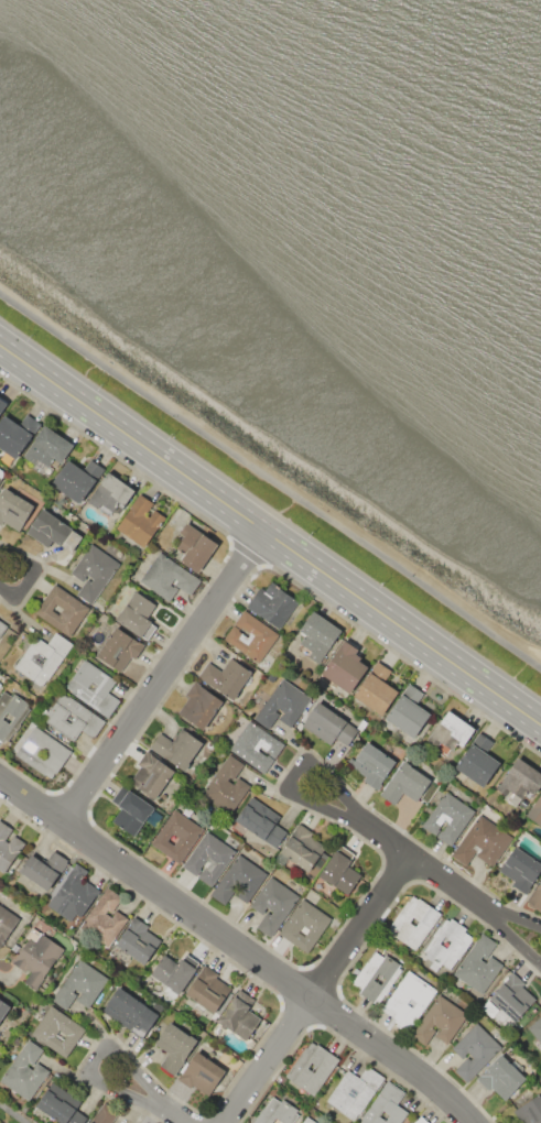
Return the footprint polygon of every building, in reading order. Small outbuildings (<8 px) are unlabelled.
[(9,403),(0,416),(0,397),(9,403)] [(18,461),(0,449),(0,420),(3,415),(17,424),(24,413),(42,425),(18,461)] [(44,424),(74,445),(61,464),(58,462),(51,475),(22,456),(44,424)] [(105,469),(80,505),(51,484),(67,459),(84,470),(90,459),(105,469)] [(108,471),(137,491),(122,513),(117,510),(113,514),(100,506),(99,510),(88,502),(108,471)] [(1,525),(0,524),(0,494),(4,488),(36,509),(25,525),(24,524),(19,532),(3,522),(1,525)] [(116,530),(140,493),(154,503),(145,517),(149,520),(155,510),(165,516),(144,548),(116,530)] [(42,508),(73,528),(73,530),(84,537),(73,553),(62,545),(62,547),(55,543),(50,549),(24,533),(42,508)] [(186,523),(217,543),(197,573),(178,560),(183,554),(175,549),(183,536),(180,534),(186,523)] [(90,543),(119,563),(91,604),(75,595),(86,578),(90,581),(91,578),(87,575),(83,581),(71,574),(90,543)] [(159,552),(201,579),(191,595),(175,585),(177,581),(175,579),(171,585),(176,589),(169,601),(139,582),(159,552)] [(246,607),(259,586),(264,589),(270,581),(297,600),(279,629),(246,607)] [(54,584),(89,607),(69,636),(34,613),(54,584)] [(136,591),(155,604),(148,617),(152,619),(150,622),(156,626),(148,640),(141,635),(140,636),(115,620),(120,611),(122,612),(136,591)] [(279,634),(259,663),(224,640),(244,610),(279,634)] [(312,610),(342,630),(318,665),(306,657),(312,650),(300,642),(304,634),(299,631),(312,610)] [(115,626),(143,645),(134,658),(131,656),(120,673),(96,655),(115,626)] [(44,688),(13,667),(35,634),(47,642),(55,631),(74,643),(44,688)] [(350,694),(320,674),(344,637),(358,647),(355,652),(360,656),(358,659),(368,666),(350,694)] [(234,700),(197,677),(208,662),(221,670),(230,657),(252,672),(234,700)] [(84,658),(117,680),(109,693),(120,700),(108,718),(71,693),(72,691),(65,687),(84,658)] [(351,696),(376,661),(390,669),(383,680),(398,690),(381,716),(351,696)] [(283,678),(312,698),(291,728),(279,719),(283,712),(279,709),(278,711),(279,712),(268,729),(255,719),(283,678)] [(223,700),(201,732),(175,716),(188,697),(185,695),(194,682),(223,700)] [(386,719),(409,683),(423,693),(416,704),(431,712),(414,738),(386,719)] [(2,742),(0,740),(0,693),(2,689),(11,695),(13,693),(30,704),(28,706),(30,708),(8,741),(4,739),(2,742)] [(62,691),(68,696),(68,695),(106,720),(94,738),(82,730),(74,741),(42,720),(62,691)] [(317,701),(358,730),(347,745),(336,738),(329,745),(301,724),(317,701)] [(448,708),(476,728),(463,748),(456,744),(452,751),(451,750),(447,754),(434,746),(439,741),(431,735),(448,708)] [(250,720),(284,745),(263,773),(229,749),(250,720)] [(35,724),(72,749),(55,773),(54,773),(51,778),(45,774),(44,776),(14,756),(35,724)] [(149,749),(160,732),(173,741),(182,728),(203,742),(188,763),(190,763),(184,772),(149,749)] [(455,767),(478,732),(493,742),(486,752),(500,762),(484,787),(470,778),(467,784),(454,774),(457,770),(455,767)] [(367,741),(396,762),(380,783),(381,784),(377,791),(363,781),(365,777),(349,765),(367,741)] [(174,771),(155,799),(129,782),(139,766),(136,764),(144,751),(174,771)] [(229,754),(244,764),(234,779),(230,777),(228,779),(234,784),(236,781),(235,781),(237,776),(251,786),(229,816),(199,795),(229,754)] [(517,756),(540,773),(540,783),(531,798),(524,794),(521,798),(509,791),(507,795),(496,788),(517,756)] [(404,760),(411,764),(410,765),(432,781),(416,803),(402,793),(393,805),(380,795),(404,760)] [(122,785),(154,806),(153,809),(161,815),(153,826),(144,820),(134,836),(112,821),(121,807),(111,800),(122,785)] [(475,811),(451,846),(436,837),(442,829),(442,830),(448,821),(445,819),(439,828),(440,829),(435,836),(421,825),(442,795),(443,796),(447,792),(475,811)] [(526,816),(540,792),(540,827),(526,816)] [(234,818),(250,796),(279,817),(274,824),(286,831),(275,848),(248,828),(242,836),(230,827),(236,819),(234,818)] [(174,809),(204,829),(180,863),(151,844),(174,809)] [(480,815),(512,838),(491,866),(476,855),(478,853),(475,851),(466,864),(451,854),(475,820),(476,821),(480,815)] [(4,873),(0,870),(0,819),(12,827),(3,840),(8,842),(13,835),(25,842),(4,873)] [(309,871),(290,859),(283,866),(273,860),(279,851),(278,850),(297,821),(313,832),(311,837),(325,846),(309,871)] [(207,830),(237,850),(212,886),(197,876),(203,870),(204,870),(208,863),(205,860),(199,868),(201,868),(195,875),(182,866),(207,830)] [(347,895),(318,875),(336,850),(337,850),(340,844),(354,853),(349,859),(351,860),(348,865),(361,874),(347,895)] [(515,844),(540,863),(540,873),(526,894),(512,884),(513,882),(497,870),(515,844)] [(19,872),(32,852),(45,861),(53,849),(68,859),(47,891),(19,872)] [(240,853),(268,872),(247,903),(235,894),(238,890),(239,890),(241,886),(238,884),(225,904),(212,895),(240,853)] [(46,905),(75,862),(87,871),(80,881),(84,883),(86,880),(100,890),(82,917),(77,915),(72,922),(46,905)] [(271,876),(299,895),(270,938),(256,928),(268,912),(271,914),(272,912),(266,907),(262,914),(250,906),(271,876)] [(527,901),(540,880),(540,911),(527,901)] [(107,948),(76,927),(80,919),(84,922),(106,887),(122,898),(118,905),(117,904),(111,912),(108,909),(106,913),(111,917),(113,914),(113,913),(116,909),(128,918),(107,948)] [(442,913),(415,950),(405,944),(404,946),(400,944),(401,941),(396,937),(394,939),(390,936),(392,935),(386,930),(407,900),(409,901),(413,895),(418,898),(419,897),(442,913)] [(307,952),(278,933),(297,905),(299,905),(303,898),(332,918),(307,952)] [(19,917),(0,946),(0,905),(19,917)] [(133,916),(148,926),(147,929),(162,939),(144,964),(113,945),(133,916)] [(450,970),(442,964),(440,967),(424,956),(426,953),(423,951),(433,936),(432,935),(439,926),(440,927),(445,918),(448,919),(451,917),(466,928),(465,930),(473,937),(472,939),(472,940),(458,959),(457,959),(450,970)] [(36,990),(24,982),(31,972),(26,969),(25,971),(10,961),(32,927),(64,948),(36,990)] [(453,974),(482,931),(497,942),(486,959),(483,956),(480,959),(486,962),(488,960),(487,959),(490,956),(502,964),(483,994),(453,974)] [(353,984),(354,982),(351,981),(366,961),(367,962),(375,950),(382,956),(385,952),(389,956),(388,958),(391,960),(392,958),(401,964),(399,967),(402,970),(391,984),(392,985),(378,1005),(359,991),(360,990),(353,984)] [(150,974),(164,953),(177,962),(181,957),(183,958),(185,953),(199,963),(180,994),(150,974)] [(79,958),(109,978),(89,1008),(76,1000),(78,995),(79,995),(82,993),(75,989),(74,992),(77,994),(66,1011),(51,1001),(79,958)] [(184,993),(204,964),(218,973),(216,977),(231,988),(214,1013),(184,993)] [(437,991),(409,1031),(393,1020),(394,1018),(386,1012),(391,1004),(386,1001),(408,970),(437,991)] [(511,971),(524,983),(522,986),(535,999),(516,1022),(488,997),(511,971)] [(118,986),(159,1013),(142,1038),(101,1011),(118,986)] [(246,1040),(216,1021),(238,988),(253,999),(247,1008),(260,1018),(246,1040)] [(439,995),(469,1017),(455,1036),(453,1035),(447,1043),(435,1034),(437,1031),(437,1032),(440,1028),(434,1025),(432,1027),(435,1029),(424,1045),(410,1035),(439,995)] [(11,1006),(0,1023),(0,999),(11,1006)] [(51,1005),(85,1027),(65,1058),(31,1035),(51,1005)] [(527,1028),(540,1016),(540,1044),(527,1028)] [(502,1047),(467,1082),(454,1069),(466,1057),(469,1059),(472,1057),(467,1051),(465,1054),(466,1055),(462,1059),(451,1047),(476,1022),(502,1047)] [(197,1039),(173,1076),(159,1067),(167,1054),(154,1045),(169,1023),(190,1036),(191,1035),(197,1039)] [(28,1101),(0,1083),(0,1081),(28,1039),(43,1049),(32,1065),(29,1062),(26,1066),(33,1069),(34,1067),(33,1066),(36,1062),(48,1070),(28,1101)] [(285,1077),(305,1047),(307,1048),(312,1042),(317,1046),(318,1045),(339,1058),(314,1095),(285,1077)] [(196,1050),(225,1069),(207,1095),(192,1084),(190,1088),(177,1080),(196,1050)] [(501,1054),(510,1062),(513,1059),(519,1066),(516,1068),(526,1079),(504,1100),(493,1089),(490,1092),(476,1078),(501,1054)] [(385,1077),(354,1122),(324,1103),(347,1069),(359,1077),(367,1065),(385,1077)] [(408,1112),(400,1122),(360,1122),(388,1080),(405,1092),(397,1104),(408,1112)] [(95,1105),(83,1122),(61,1122),(34,1105),(36,1102),(37,1102),(46,1088),(56,1093),(55,1095),(63,1101),(64,1099),(75,1106),(82,1097),(95,1105)] [(539,1093),(540,1097),(540,1122),(521,1122),(513,1110),(539,1093)] [(299,1114),(293,1122),(251,1122),(262,1106),(264,1108),(272,1097),(279,1101),(281,1098),(299,1110),(296,1113),(299,1114)] [(118,1111),(103,1102),(89,1122),(110,1122),(118,1111)] [(422,1114),(413,1122),(430,1122),(422,1114)]
